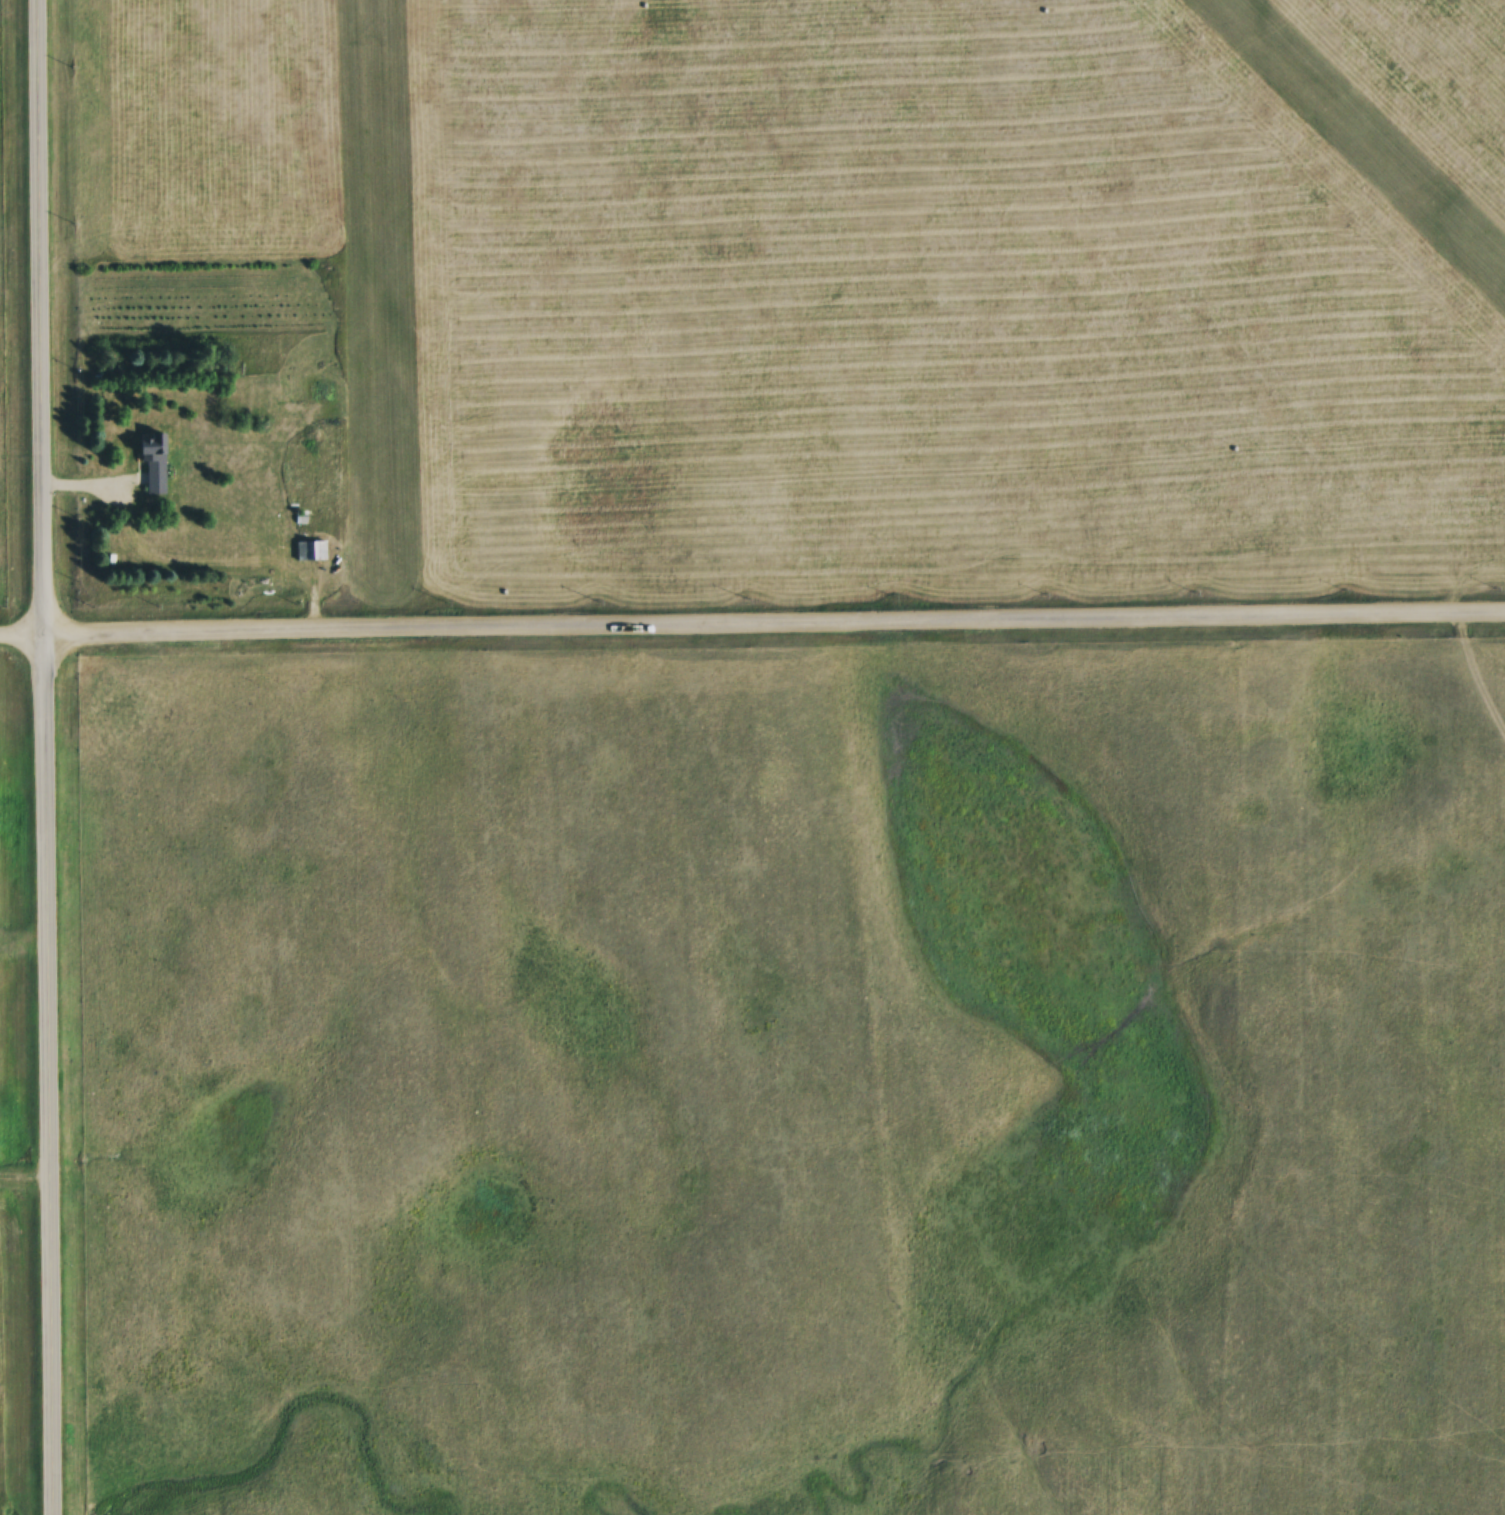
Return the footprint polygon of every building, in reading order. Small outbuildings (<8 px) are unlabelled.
[(164,433),(147,433),(147,439),(137,439),(137,480),(145,480),(145,495),(164,495),(164,433)] [(323,560),(323,542),(295,542),(295,560),(323,560)]
